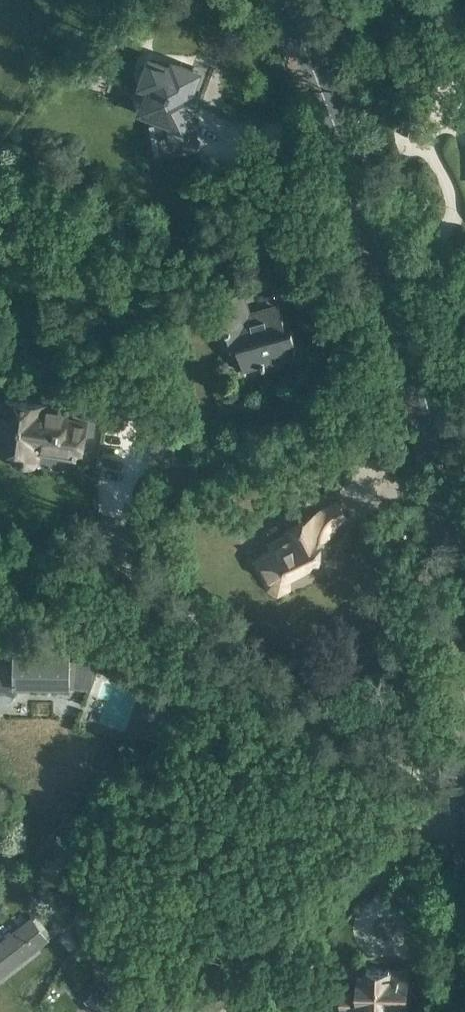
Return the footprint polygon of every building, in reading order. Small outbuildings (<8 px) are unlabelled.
[(150,124),(154,154),(201,146),(195,114),(205,89),(193,85),(198,71),(193,69),(195,66),(193,65),(193,66),(182,63),(182,61),(181,61),(179,64),(174,62),(173,67),(167,65),(167,64),(161,61),(160,63),(151,60),(149,65),(146,64),(145,66),(147,66),(144,76),(142,76),(141,77),(145,79),(143,84),(151,87),(143,109),(153,116),(154,123),(150,124)] [(248,312),(243,291),(218,298),(232,347),(238,345),(245,372),(300,356),(292,328),(287,330),(279,304),(248,312)] [(86,423),(58,418),(60,408),(44,406),(44,404),(5,398),(0,431),(0,446),(16,449),(15,457),(17,461),(20,463),(29,464),(33,463),(36,460),(37,452),(39,452),(39,450),(37,450),(38,446),(82,452),(86,423)] [(267,495),(278,518),(296,510),(284,487),(267,495)] [(272,548),(252,559),(267,588),(278,595),(292,588),(292,574),(309,565),(318,565),(319,532),(346,517),(338,501),(285,529),(287,532),(269,542),(272,548)] [(17,692),(17,684),(69,685),(69,687),(90,691),(98,667),(70,661),(70,649),(28,648),(28,636),(0,636),(0,653),(0,659),(0,692),(17,692)] [(140,713),(165,722),(173,696),(149,687),(140,713)] [(382,705),(396,714),(404,703),(390,694),(382,705)] [(51,938),(32,916),(0,940),(0,978),(51,938)] [(364,1009),(364,1011),(391,1011),(391,1008),(409,1009),(410,970),(367,969),(366,977),(358,977),(358,993),(340,992),(340,1009),(364,1009)] [(101,985),(87,999),(99,1011),(127,1011),(101,985)]
